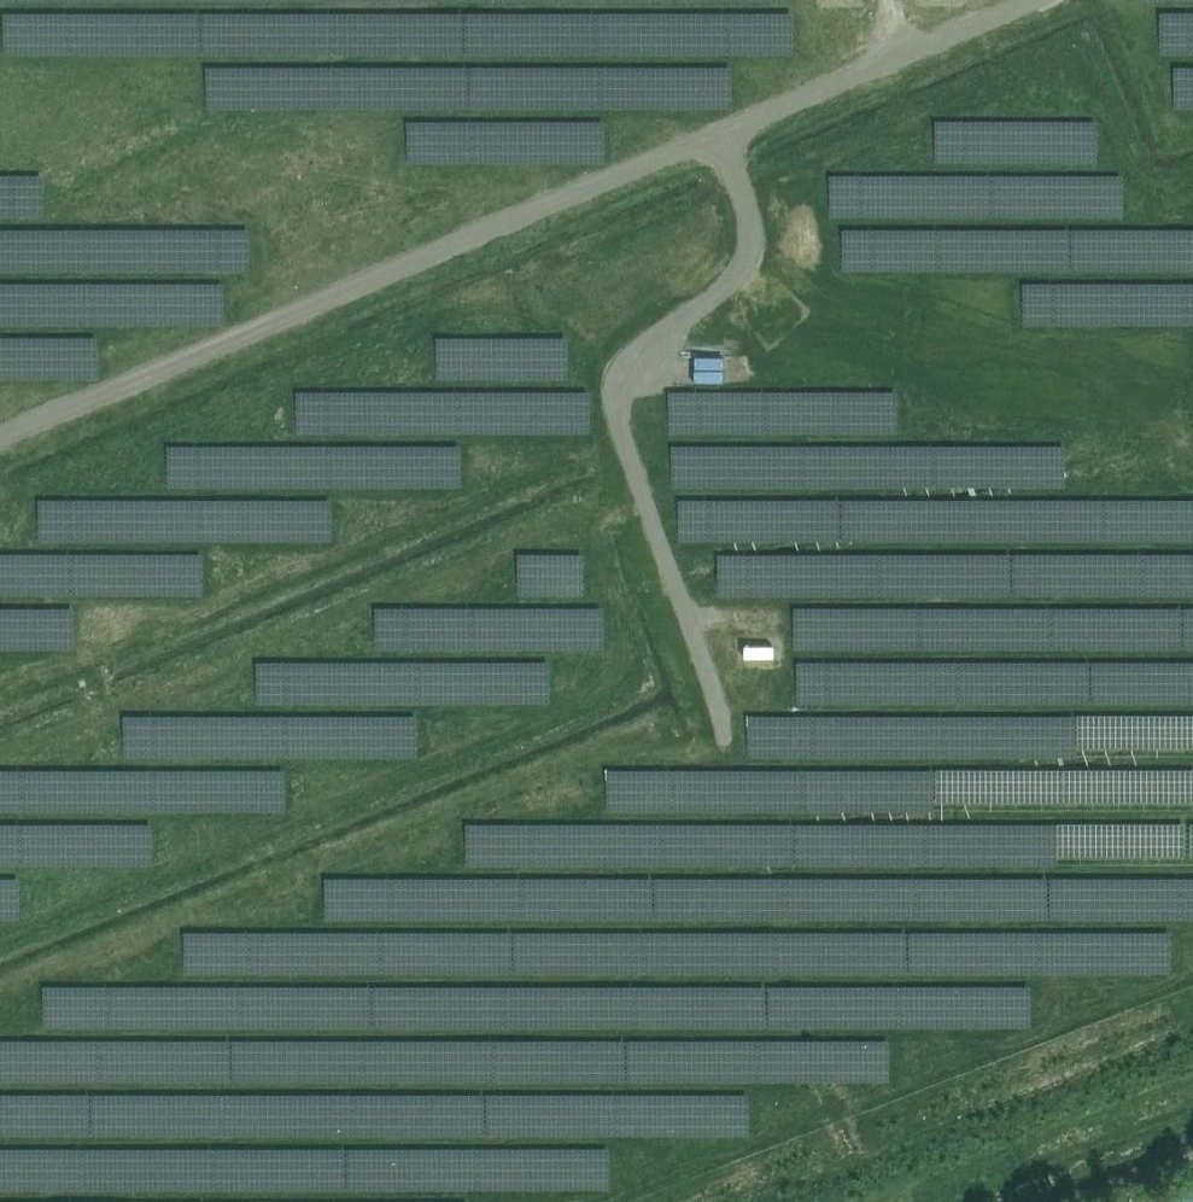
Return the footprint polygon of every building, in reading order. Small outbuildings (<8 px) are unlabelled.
[(1173,1193),(1175,1201),(1188,1201),(1192,1201),(1192,1188),(1173,1193)]
